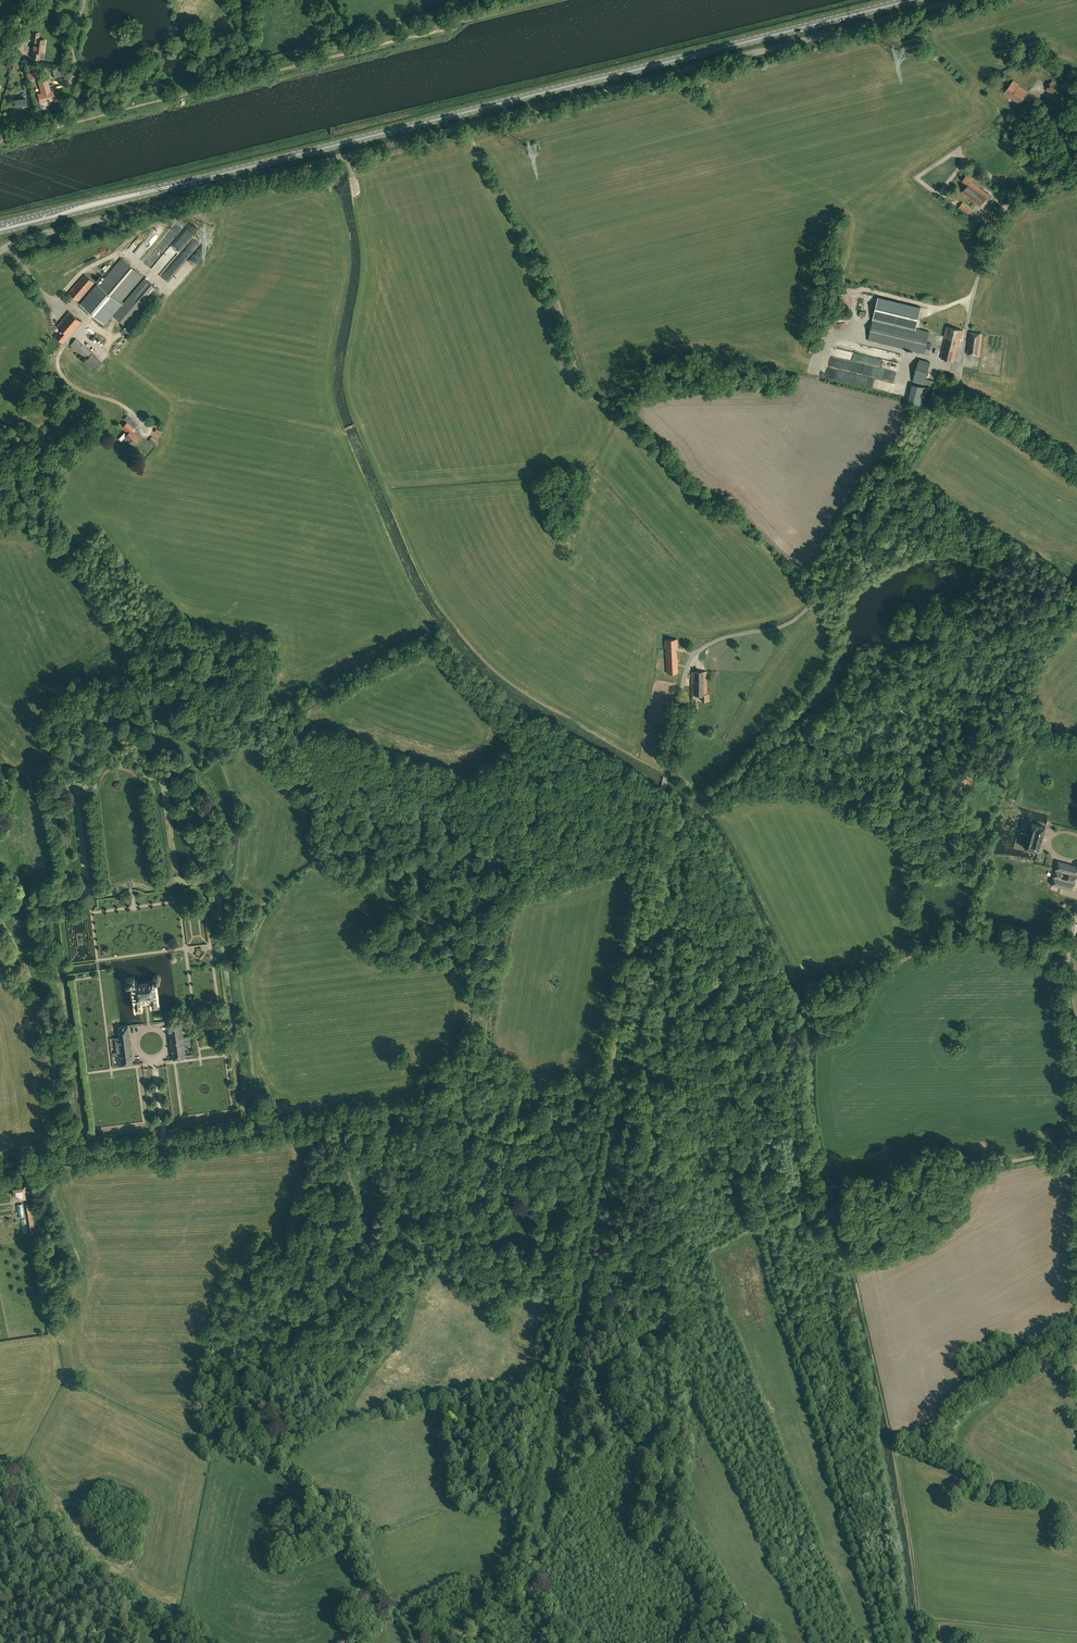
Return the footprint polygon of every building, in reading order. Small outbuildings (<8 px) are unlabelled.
[(43,52),(45,40),(38,39),(39,33),(32,32),(31,41),(34,41),(33,52),(32,52),(32,55),(32,58),(38,59),(39,52),(43,52)] [(62,76),(60,67),(52,69),(54,78),(62,76)] [(49,101),(55,99),(52,90),(50,90),(47,79),(39,81),(42,93),(40,93),(43,102),(48,100),(49,101)] [(1019,104),(1028,92),(1018,85),(1019,84),(1014,80),(1004,93),(1019,104)] [(1063,90),(1064,87),(1052,80),(1051,83),(1050,82),(1046,87),(1047,88),(1046,91),(1058,98),(1059,95),(1060,96),(1064,91),(1063,90)] [(27,105),(26,98),(25,95),(23,95),(20,95),(20,99),(14,100),(15,106),(27,105)] [(980,206),(988,195),(971,182),(973,179),(967,175),(962,181),(968,185),(962,192),(969,198),(980,206)] [(971,221),(976,214),(966,206),(961,212),(971,221)] [(156,257),(163,249),(159,246),(152,254),(156,257)] [(122,258),(84,304),(105,321),(143,276),(122,258)] [(186,268),(190,271),(196,265),(192,261),(186,268)] [(79,301),(95,283),(85,274),(69,292),(79,301)] [(159,289),(145,277),(124,302),(122,301),(120,304),(122,306),(114,316),(127,327),(159,289)] [(921,308),(879,297),(873,318),(874,318),(916,329),(921,308)] [(64,343),(82,322),(70,311),(57,325),(61,329),(55,336),(64,343)] [(868,339),(925,353),(929,354),(932,343),(928,342),(930,332),(916,329),(874,318),(868,339)] [(961,338),(963,330),(947,326),(945,337),(946,337),(941,358),(954,361),(960,338),(961,338)] [(980,356),(983,334),(970,332),(967,354),(980,356)] [(102,348),(103,346),(90,336),(89,338),(91,340),(89,343),(102,354),(105,351),(102,348)] [(78,339),(74,344),(87,356),(92,351),(84,344),(78,339)] [(878,361),(878,359),(868,356),(866,363),(880,366),(881,361),(878,361)] [(833,359),(830,365),(838,368),(840,362),(833,359)] [(926,378),(930,362),(919,359),(913,381),(924,384),(924,385),(934,387),(935,381),(926,378)] [(895,392),(896,383),(871,380),(870,389),(895,392)] [(134,444),(140,438),(132,430),(138,424),(131,418),(128,422),(123,427),(123,428),(126,431),(127,430),(129,432),(126,437),(134,444)] [(676,648),(678,648),(678,639),(665,640),(665,648),(666,648),(667,673),(678,673),(677,651),(676,652),(676,648)] [(702,701),(709,700),(709,694),(707,694),(706,672),(692,672),(692,695),(702,694),(702,701)] [(1045,829),(1046,827),(1032,823),(1025,847),(1039,850),(1045,829)] [(1076,878),(1076,866),(1058,861),(1052,884),(1074,890),(1076,878)] [(158,1006),(155,983),(156,983),(159,983),(161,980),(160,977),(158,975),(155,975),(153,978),(152,978),(151,978),(150,978),(150,979),(150,980),(150,982),(138,983),(138,981),(138,980),(138,979),(137,979),(136,979),(135,979),(135,977),(127,978),(127,986),(133,986),(134,992),(135,992),(137,1008),(141,1008),(141,1000),(152,999),(153,1007),(158,1006)] [(172,1046),(185,1046),(181,1019),(169,1021),(169,1022),(172,1046)] [(120,1038),(130,1037),(129,1028),(128,1025),(118,1027),(120,1038)] [(120,1038),(121,1052),(131,1050),(130,1037),(120,1038)] [(172,1046),(174,1059),(186,1057),(185,1046),(172,1046)] [(117,1055),(118,1065),(133,1064),(131,1050),(121,1052),(113,1053),(113,1056),(117,1055)] [(24,1190),(27,1190),(26,1186),(13,1188),(13,1195),(19,1199),(25,1198),(24,1190)] [(26,1201),(29,1223),(31,1234),(35,1233),(32,1216),(33,1216),(31,1200),(26,1201)] [(19,1217),(25,1216),(22,1204),(16,1205),(19,1217)]
